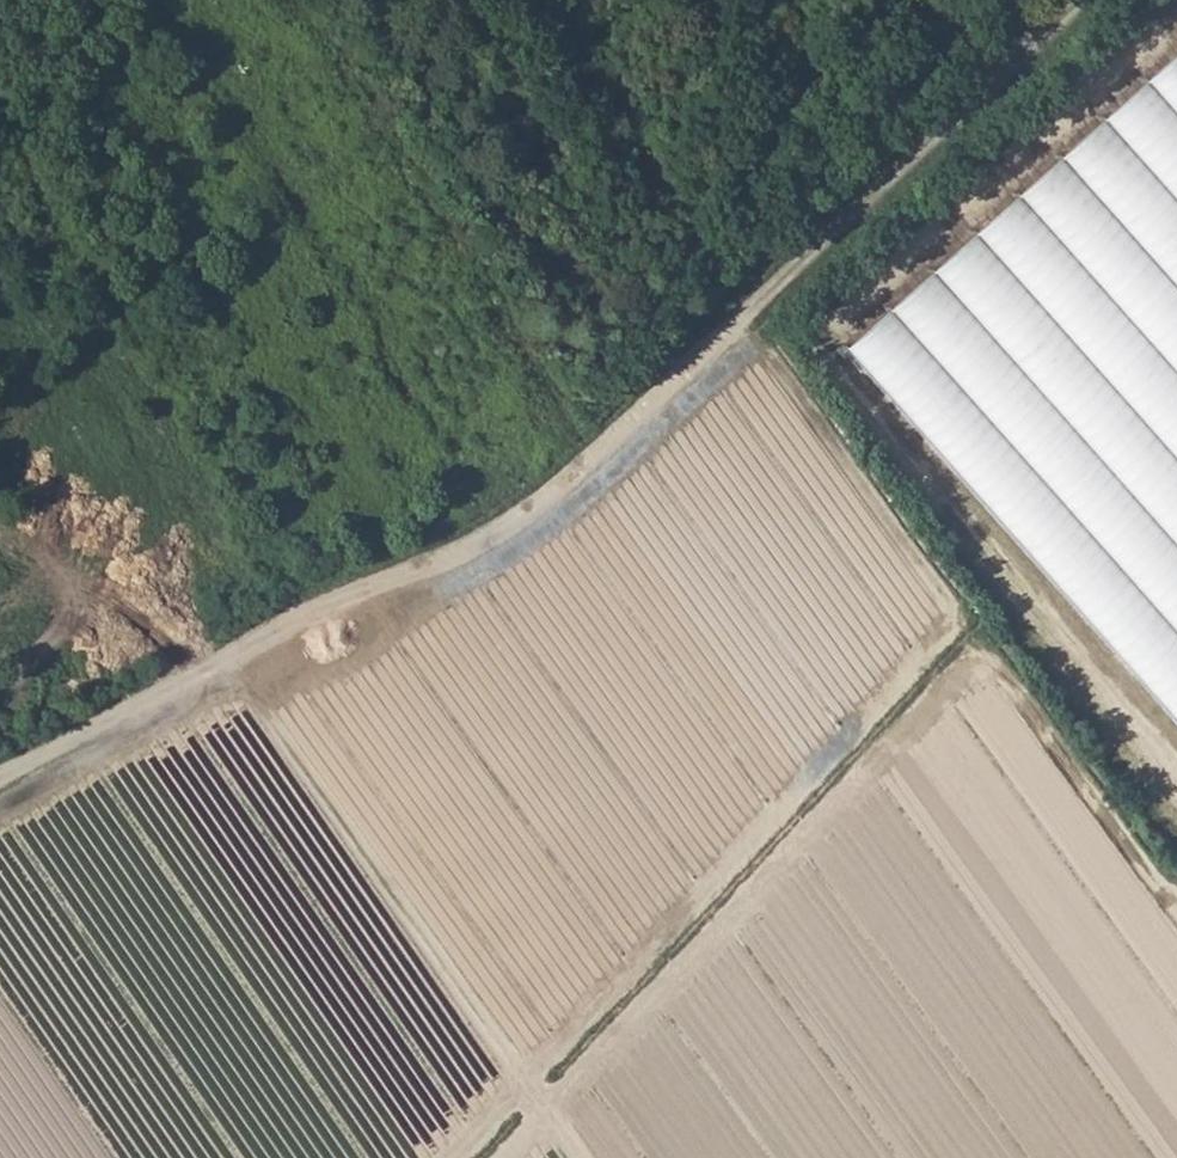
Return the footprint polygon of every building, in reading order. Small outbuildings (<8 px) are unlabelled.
[(844,348),(1176,739),(1176,51),(844,348)]
